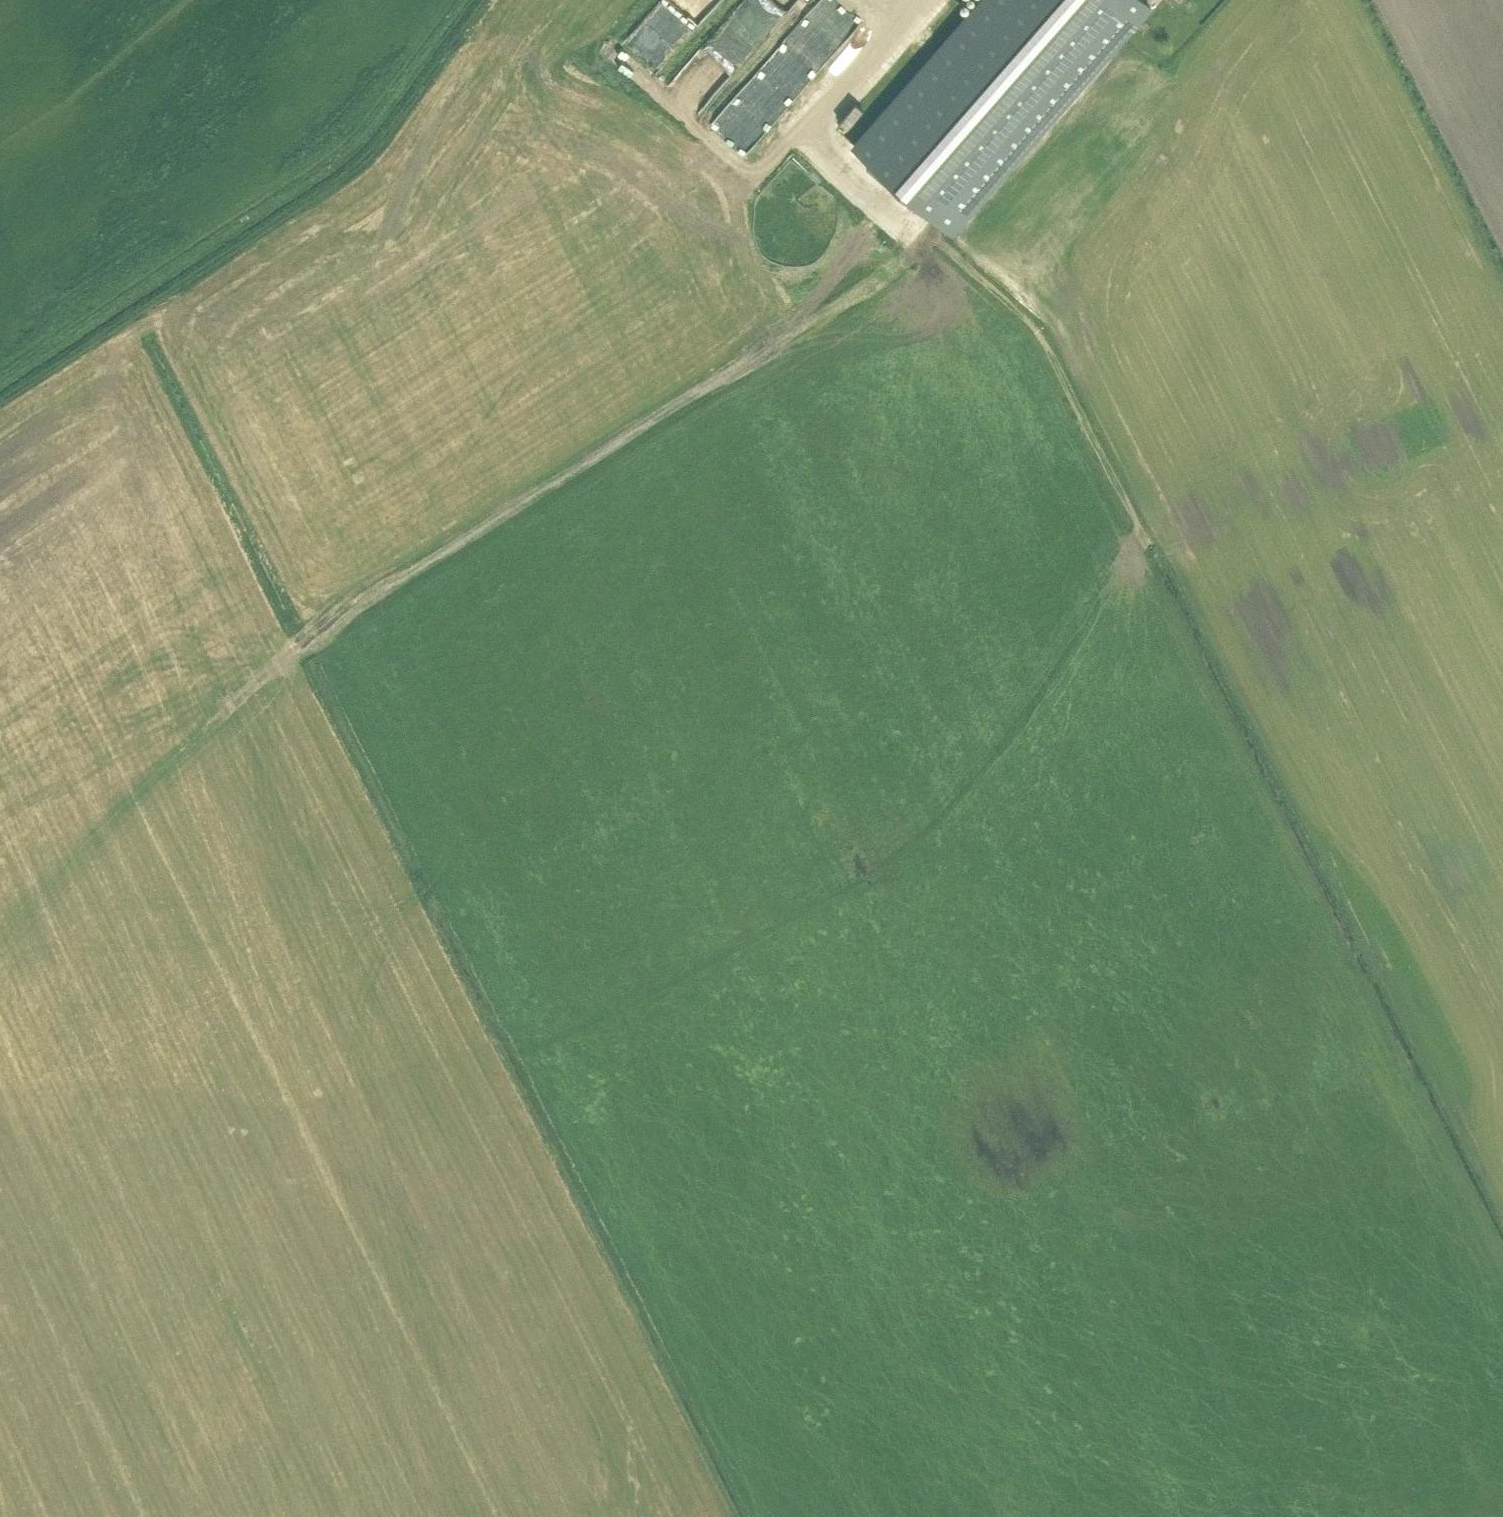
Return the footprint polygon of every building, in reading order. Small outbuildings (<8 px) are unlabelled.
[(855,144),(952,230),(1150,4),(1145,0),(981,0),(855,144)]
